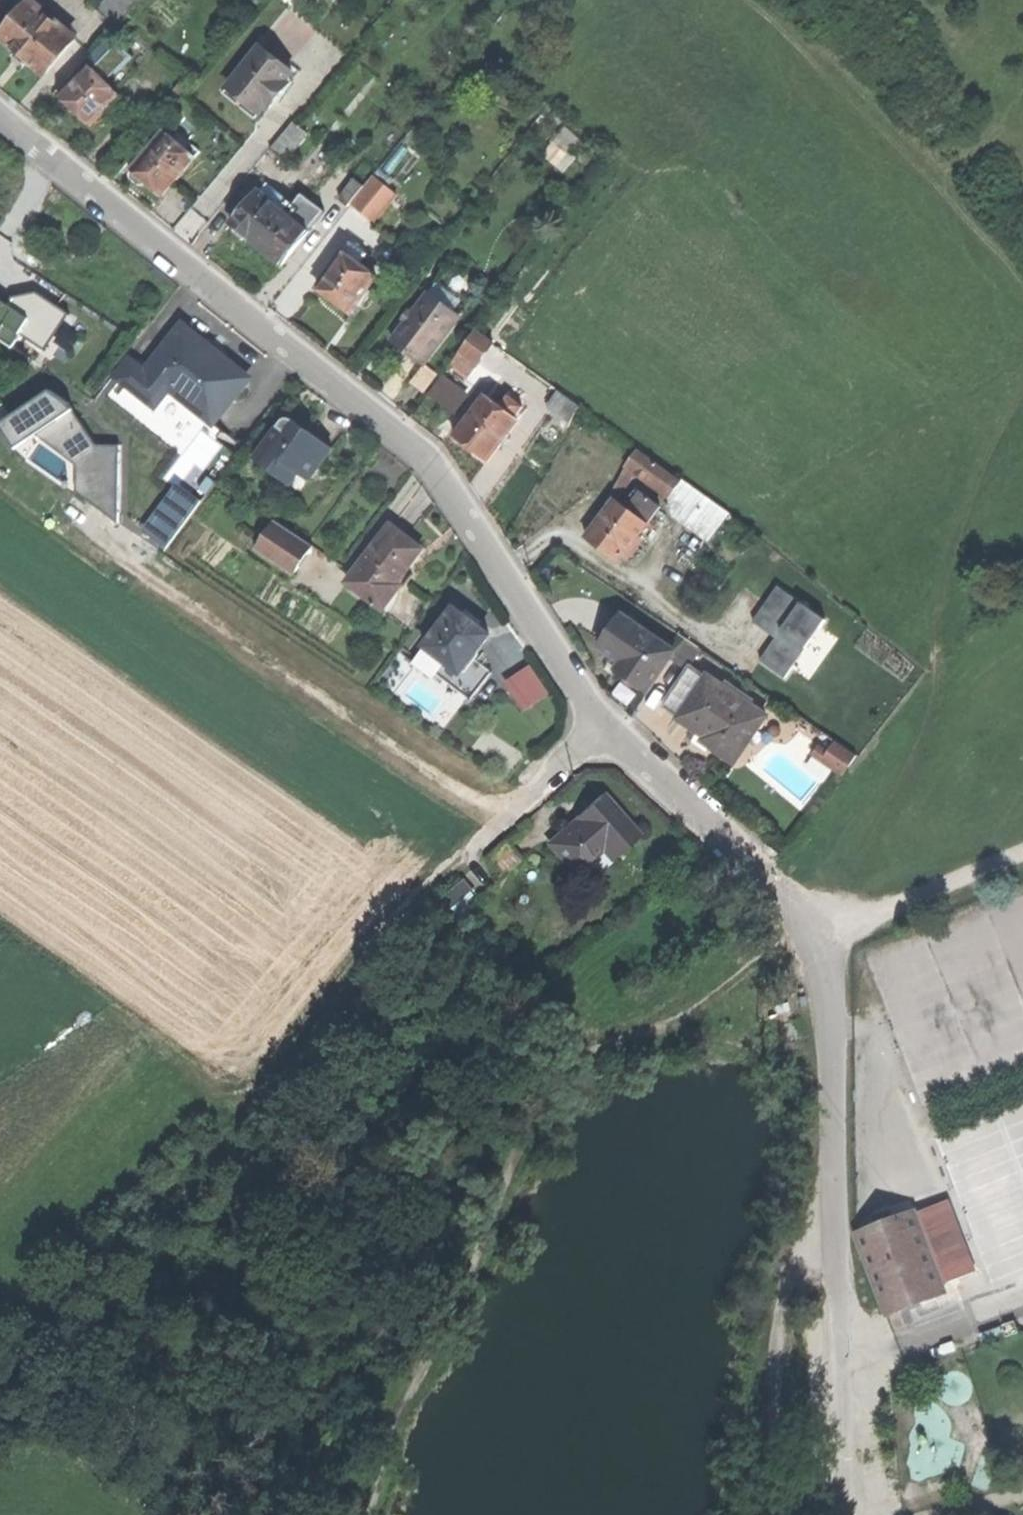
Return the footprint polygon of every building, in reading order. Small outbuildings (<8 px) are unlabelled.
[(28,59),(44,74),(74,39),(33,2),(2,37),(28,59)] [(90,65),(92,67),(113,88),(131,70),(108,47),(90,65)] [(232,84),(260,108),(263,104),(268,108),(282,91),(277,87),(284,79),(290,72),(261,49),(232,84)] [(92,67),(63,97),(66,99),(62,104),(72,113),(76,109),(86,119),(92,126),(122,96),(113,88),(92,67)] [(289,82),(284,79),(277,87),(282,91),(289,82)] [(252,117),(260,108),(232,84),(224,94),(240,107),(252,117)] [(274,150),(288,162),(312,134),(297,122),(274,150)] [(150,184),(164,196),(197,159),(167,133),(135,170),(137,172),(132,178),(138,184),(145,190),(150,184)] [(350,208),(352,205),(369,184),(361,177),(341,202),(350,208)] [(352,205),(375,223),(397,197),(374,178),(369,184),(352,205)] [(259,243),(270,252),(295,221),(304,210),(300,207),(292,200),(284,209),(261,191),(234,225),(236,226),(236,234),(243,239),(250,237),(259,243)] [(304,210),(295,221),(310,233),(312,234),(330,211),(309,195),(300,207),(304,210)] [(270,252),(286,265),(310,233),(295,221),(270,252)] [(338,299),(353,311),(379,276),(347,252),(321,287),(338,299)] [(412,353),(427,365),(460,321),(429,298),(396,341),(412,353)] [(15,350),(33,323),(0,301),(0,340),(15,350)] [(184,400),(211,422),(230,399),(234,402),(248,385),(235,374),(240,368),(213,346),(186,324),(148,370),(174,391),(186,388),(184,400)] [(477,331),(461,353),(477,364),(492,342),(477,331)] [(453,363),(469,374),(477,364),(461,353),(453,363)] [(159,410),(174,391),(148,370),(137,361),(122,379),(159,410)] [(416,382),(428,391),(439,378),(426,368),(416,382)] [(15,449),(71,409),(54,385),(0,423),(0,428),(15,449)] [(174,391),(184,400),(186,388),(174,391)] [(550,409),(572,423),(583,404),(561,391),(550,409)] [(475,450),(491,462),(521,419),(517,417),(523,408),(509,398),(503,408),(488,397),(459,439),(475,450)] [(257,459),(280,477),(290,464),(302,473),(313,459),(322,466),(334,450),(316,437),(307,430),(302,436),(296,431),(299,427),(298,422),(293,418),(287,420),(257,459)] [(120,507),(120,445),(89,445),(89,433),(50,433),(50,450),(35,450),(35,475),(81,474),(81,507),(120,507)] [(629,464),(645,476),(656,461),(639,449),(629,464)] [(311,480),(322,466),(313,459),(302,473),(311,480)] [(684,480),(656,461),(645,476),(673,495),(684,480)] [(292,486),(302,473),(290,464),(280,477),(292,486)] [(302,493),(311,480),(302,473),(292,486),(302,493)] [(685,479),(684,480),(673,495),(678,515),(712,540),(732,512),(685,479)] [(144,532),(171,547),(201,496),(174,480),(144,532)] [(642,491),(628,509),(639,517),(646,508),(655,515),(662,507),(642,491)] [(604,549),(619,561),(648,524),(639,517),(628,509),(617,499),(587,537),(604,549)] [(646,508),(639,517),(648,524),(655,515),(646,508)] [(295,574),(314,543),(273,517),(253,548),(295,574)] [(348,582),(384,610),(397,593),(393,590),(425,550),(407,536),(393,525),(348,582)] [(843,613),(790,575),(760,617),(784,635),(768,657),(797,677),(843,613)] [(428,648),(461,674),(473,659),(490,637),(475,625),(456,611),(428,648)] [(632,679),(649,691),(671,658),(676,651),(622,614),(600,647),(622,662),(616,669),(632,679)] [(686,637),(676,651),(671,658),(687,669),(691,663),(702,647),(686,637)] [(493,674),(473,659),(461,674),(428,648),(415,664),(436,680),(439,676),(472,701),(493,674)] [(534,663),(505,678),(522,710),(551,695),(534,663)] [(663,705),(680,717),(708,675),(691,663),(687,669),(663,705)] [(705,739),(736,760),(767,714),(750,703),(724,686),(708,675),(680,717),(696,728),(708,735),(705,739)] [(729,679),(724,686),(750,703),(755,696),(729,679)] [(826,755),(847,770),(857,755),(836,740),(826,755)] [(550,844),(574,873),(605,847),(615,858),(639,838),(622,817),(603,795),(575,818),(578,821),(550,844)] [(464,878),(440,892),(451,911),(475,898),(464,878)] [(957,1198),(923,1213),(945,1260),(954,1280),(988,1265),(957,1198)] [(885,1216),(889,1226),(901,1221),(904,1219),(899,1209),(885,1216)] [(923,1213),(922,1211),(904,1219),(901,1221),(917,1255),(924,1269),(945,1260),(923,1213)] [(868,1236),(884,1271),(917,1255),(901,1221),(889,1226),(868,1236)] [(924,1269),(917,1255),(884,1271),(890,1285),(924,1269)] [(954,1280),(945,1260),(924,1269),(930,1284),(935,1294),(956,1284),(954,1280)] [(930,1284),(924,1269),(890,1285),(897,1299),(930,1284)] [(935,1294),(930,1284),(897,1299),(904,1315),(938,1300),(935,1294)]
